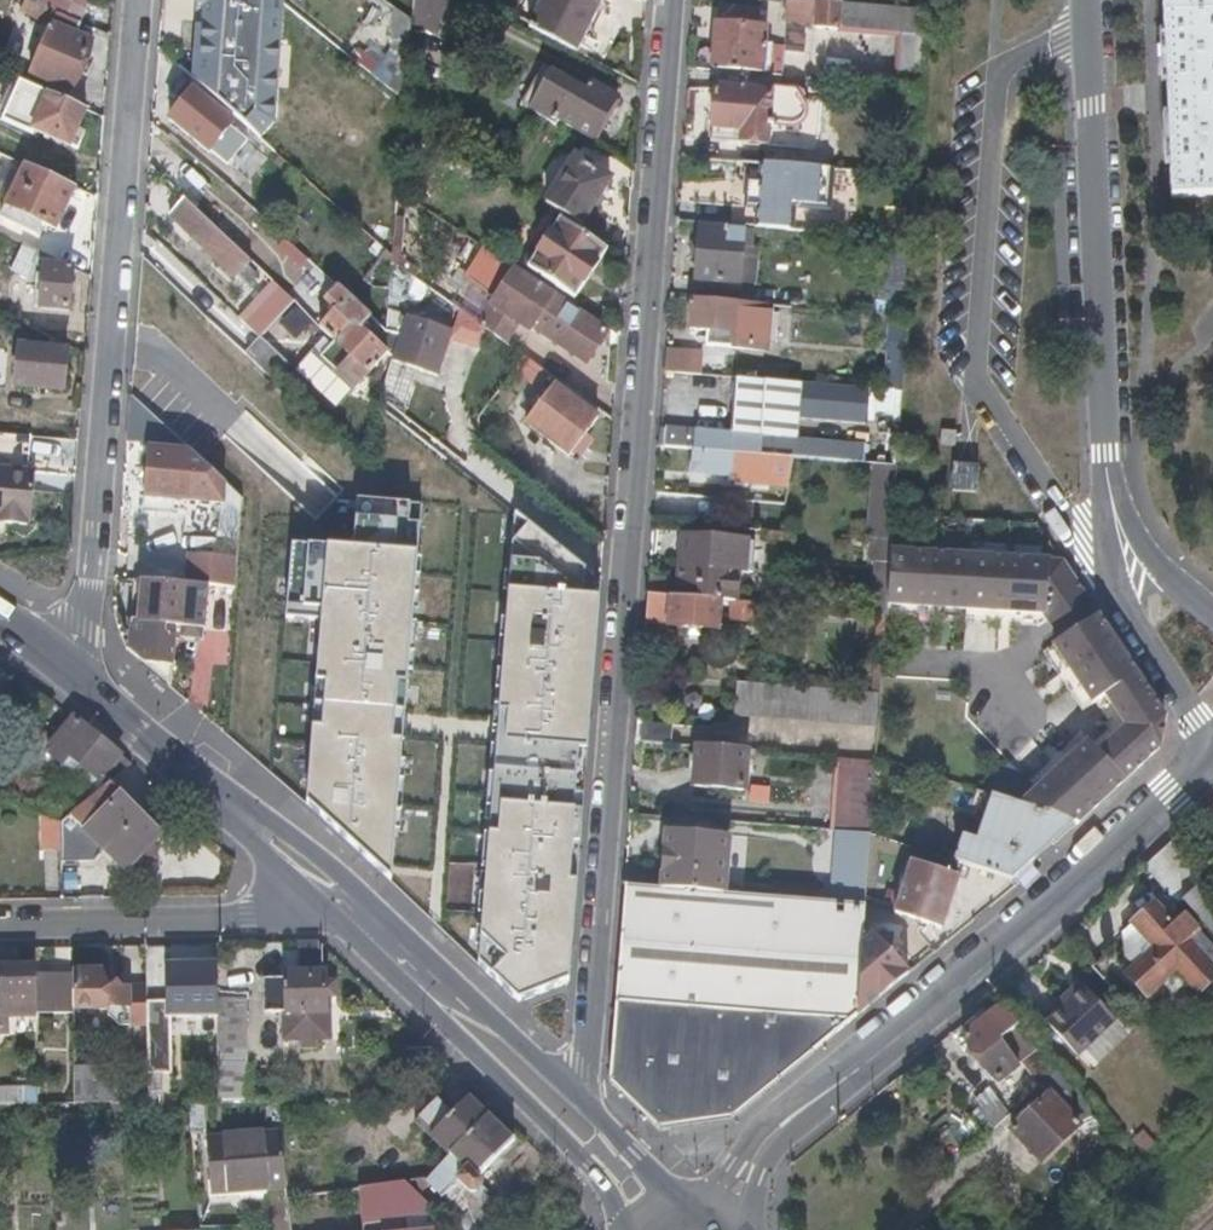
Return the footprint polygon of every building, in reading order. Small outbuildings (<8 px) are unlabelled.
[(40,6),(82,23),(92,0),(26,0),(40,6)] [(275,0),(201,0),(193,81),(237,120),(252,133),(260,141),(274,125),(284,8),(275,0)] [(450,0),(413,0),(412,8),(439,23),(450,0)] [(602,0),(543,0),(531,28),(578,52),(602,0)] [(930,9),(862,4),(808,0),(786,0),(785,21),(817,23),(817,27),(928,36),(929,24),(930,9)] [(1161,50),(1164,129),(1167,199),(1212,199),(1212,0),(1159,0),(1161,50)] [(73,92),(92,41),(77,35),(82,23),(40,6),(36,18),(52,24),(32,76),(73,92)] [(761,74),(764,29),(757,28),(759,10),(718,7),(713,70),(716,70),(749,73),(761,74)] [(408,71),(409,57),(398,53),(397,65),(408,71)] [(774,88),(774,76),(761,74),(749,73),(716,70),(716,83),(774,88)] [(389,92),(393,84),(376,72),(372,78),(389,92)] [(593,139),(617,97),(580,77),(573,92),(539,74),(522,107),(554,125),(556,120),(593,139)] [(70,148),(87,110),(21,81),(3,123),(34,135),(34,133),(70,148)] [(805,121),(807,114),(806,106),(803,101),(799,97),(797,96),(797,90),(774,88),(716,83),(713,138),(769,144),(770,125),(792,127),(798,127),(805,121)] [(193,94),(170,123),(221,168),(252,133),(237,120),(233,125),(193,94)] [(232,172),(251,149),(244,144),(226,167),(232,172)] [(573,160),(555,190),(592,211),(609,181),(573,160)] [(399,181),(400,166),(393,162),(385,170),(399,181)] [(55,229),(76,187),(26,164),(2,216),(37,236),(42,224),(55,229)] [(843,210),(843,172),(782,166),(762,165),(762,184),(761,208),(760,219),(806,222),(806,208),(843,210)] [(396,208),(397,206),(398,191),(399,181),(392,176),(363,214),(377,228),(379,226),(394,237),(396,208)] [(761,208),(762,184),(749,184),(749,207),(761,208)] [(408,216),(418,204),(398,191),(397,206),(396,208),(408,216)] [(251,263),(184,198),(166,217),(234,281),(251,263)] [(272,227),(253,210),(245,219),(264,237),(272,227)] [(806,232),(806,222),(760,219),(759,229),(782,230),(806,232)] [(536,255),(527,268),(574,298),(575,299),(607,251),(559,220),(551,232),(545,227),(529,250),(536,255)] [(294,248),(272,227),(264,237),(297,268),(305,258),(294,248)] [(739,303),(744,250),(754,251),(756,233),(702,228),(694,300),(739,303)] [(541,284),(509,263),(473,239),(464,252),(532,298),(541,284)] [(390,288),(392,263),(392,257),(375,241),(369,277),(375,287),(390,288)] [(909,288),(912,241),(904,241),(903,253),(897,255),(894,286),(909,288)] [(405,244),(397,257),(409,266),(418,253),(405,244)] [(70,311),(72,269),(24,246),(13,270),(38,285),(45,285),(45,309),(70,311)] [(45,309),(45,285),(38,285),(36,308),(45,309)] [(334,345),(361,310),(338,289),(326,303),(335,313),(320,330),(334,345)] [(268,331),(292,303),(282,294),(258,321),(268,331)] [(587,361),(607,333),(572,311),(575,307),(569,302),(566,306),(552,298),(533,328),(587,361)] [(737,333),(739,303),(694,300),(692,330),(737,333)] [(387,353),(368,337),(372,331),(366,325),(371,319),(361,310),(334,345),(367,374),(387,353)] [(433,372),(445,332),(405,318),(400,334),(394,353),(392,359),(433,372)] [(394,353),(400,334),(387,334),(382,340),(394,353)] [(273,381),(287,364),(260,339),(245,355),(247,357),(265,374),(273,381)] [(21,347),(17,386),(66,390),(70,352),(21,347)] [(697,375),(698,359),(667,357),(666,373),(697,375)] [(799,420),(802,383),(758,380),(738,379),(735,434),(733,453),(743,454),(774,457),(796,458),(799,420)] [(852,424),(854,408),(899,412),(901,391),(802,383),(799,420),(852,424)] [(556,386),(528,425),(569,457),(598,419),(556,386)] [(223,503),(223,482),(198,459),(139,404),(131,396),(128,431),(127,440),(147,440),(142,497),(223,503)] [(733,453),(735,434),(662,428),(660,446),(676,447),(698,450),(733,453)] [(963,448),(938,446),(936,474),(962,475),(963,448)] [(772,474),(774,457),(743,454),(733,453),(698,450),(696,472),(730,473),(730,483),(756,485),(757,474),(772,474)] [(892,519),(896,466),(886,465),(881,540),(890,540),(892,519)] [(34,474),(0,471),(0,518),(7,519),(6,525),(32,527),(34,474)] [(772,484),(772,474),(757,474),(757,483),(772,484)] [(685,492),(683,514),(716,518),(718,495),(685,492)] [(405,507),(356,503),(352,553),(290,548),(284,621),(320,624),(304,807),(389,883),(402,724),(419,528),(403,527),(405,507)] [(600,580),(531,526),(506,551),(493,730),(476,961),(516,998),(568,977),(600,580)] [(719,535),(719,526),(703,526),(703,533),(719,535)] [(732,602),(734,571),(745,571),(747,537),(719,535),(677,531),(673,581),(671,598),(721,602),(732,602)] [(890,544),(890,540),(881,540),(877,540),(871,615),(885,616),(886,596),(890,544)] [(1035,607),(1036,576),(1059,578),(1066,573),(1054,554),(890,544),(886,596),(1035,607)] [(165,625),(203,628),(207,584),(186,582),(144,579),(142,579),(141,595),(133,595),(131,622),(130,634),(129,646),(133,653),(169,687),(174,640),(164,637),(165,625)] [(671,598),(673,581),(650,580),(649,596),(662,597),(671,598)] [(719,631),(721,602),(671,598),(662,597),(649,596),(647,623),(646,625),(719,631)] [(754,623),(754,605),(733,602),(732,621),(754,623)] [(1148,696),(1129,667),(1090,609),(1078,618),(1048,638),(1088,697),(1100,686),(1120,713),(1124,718),(1101,737),(1138,749),(1141,750),(1144,713),(1148,696)] [(883,637),(885,616),(877,616),(876,636),(883,637)] [(202,642),(203,628),(165,625),(164,637),(174,640),(180,640),(184,643),(190,645),(195,644),(200,641),(202,642)] [(880,691),(882,665),(873,665),(870,691),(880,691)] [(877,726),(880,692),(880,691),(870,691),(738,681),(735,718),(877,726)] [(63,767),(93,732),(76,719),(48,754),(63,767)] [(672,746),(673,726),(638,724),(636,743),(672,746)] [(111,783),(132,764),(93,732),(63,767),(59,773),(91,800),(107,787),(111,783)] [(1066,820),(1137,757),(1138,749),(1101,737),(1089,750),(1078,738),(1013,801),(1012,803),(1066,821),(1066,820)] [(744,792),(747,752),(697,748),(694,788),(744,792)] [(870,833),(875,762),(839,759),(834,831),(858,833),(870,833)] [(126,795),(111,783),(107,787),(122,800),(124,797),(126,795)] [(163,840),(145,821),(124,797),(122,800),(107,787),(91,800),(62,825),(63,845),(64,862),(97,862),(107,851),(128,873),(135,866),(147,871),(160,859),(156,847),(163,840)] [(1012,803),(1000,799),(992,822),(1000,826),(996,845),(986,842),(985,843),(976,871),(1017,884),(1082,826),(1066,821),(1012,803)] [(63,845),(62,825),(42,818),(43,845),(63,845)] [(996,845),(1000,826),(992,822),(986,842),(996,845)] [(746,896),(749,841),(668,832),(661,888),(681,891),(746,896)] [(865,907),(868,852),(869,847),(870,833),(858,833),(854,906),(865,907)] [(976,871),(985,843),(968,836),(959,864),(976,871)] [(878,865),(879,850),(869,847),(868,852),(868,864),(878,865)] [(1199,888),(1198,885),(1165,847),(1144,865),(1168,892),(1179,904),(1183,900),(1212,934),(1212,903),(1199,888)] [(942,929),(958,877),(913,861),(896,915),(942,929)] [(863,932),(865,907),(854,906),(746,896),(681,891),(661,888),(625,886),(625,888),(619,957),(860,979),(863,932)] [(1153,905),(1132,925),(1151,942),(1121,972),(1107,957),(1091,970),(1108,989),(1119,999),(1134,985),(1146,998),(1177,970),(1200,994),(1212,981),(1212,967),(1153,905)] [(857,1016),(909,973),(892,955),(892,937),(863,932),(860,979),(857,1016)] [(329,1011),(327,976),(321,975),(319,942),(301,943),(301,976),(290,977),(287,980),(266,982),(267,1015),(287,1015),(287,1042),(333,1039),(331,1012),(329,1011)] [(752,1103),(857,1016),(860,979),(619,957),(609,1082),(624,1095),(633,1086),(657,1106),(649,1116),(657,1123),(661,1132),(733,1122),(752,1103)] [(220,1000),(220,965),(167,965),(169,1009),(186,1008),(186,998),(201,998),(201,1008),(220,1007),(220,1000)] [(39,974),(39,967),(0,968),(0,1007),(11,1007),(36,1006),(39,1006),(39,974)] [(150,1022),(149,986),(128,987),(120,981),(112,989),(104,982),(104,971),(77,971),(77,973),(77,1009),(89,1010),(111,1009),(112,1017),(123,1029),(151,1028),(150,1022)] [(77,1009),(77,973),(46,974),(45,1027),(77,1027),(77,1009)] [(45,1027),(46,974),(39,974),(39,1006),(36,1006),(37,1027),(45,1027)] [(1063,1008),(1046,1024),(1086,1068),(1126,1032),(1086,987),(1063,1008)] [(221,1027),(220,1007),(201,1008),(201,998),(186,998),(186,1008),(186,1027),(221,1027)] [(247,1048),(246,1001),(220,1000),(220,1007),(221,1027),(221,1049),(247,1048)] [(1063,1008),(1059,1002),(1041,1017),(1046,1024),(1063,1008)] [(37,1027),(36,1006),(11,1007),(12,1020),(3,1020),(3,1028),(37,1027)] [(1019,1065),(1001,1040),(1017,1029),(1003,1006),(964,1037),(997,1083),(1019,1065)] [(11,1007),(0,1007),(0,1031),(3,1031),(3,1028),(3,1020),(12,1020),(11,1007)] [(89,1030),(89,1010),(77,1009),(77,1027),(77,1030),(89,1030)] [(174,1072),(173,1021),(150,1022),(151,1028),(151,1052),(151,1073),(174,1072)] [(1060,1067),(1044,1049),(1027,1064),(1044,1082),(1050,1076),(1060,1067)] [(1089,1098),(1060,1067),(1050,1076),(1068,1095),(1071,1092),(1082,1104),(1089,1098)] [(115,1104),(114,1072),(78,1072),(78,1105),(105,1106),(115,1104)] [(657,1106),(633,1086),(624,1095),(649,1116),(657,1106)] [(994,1129),(1010,1114),(987,1089),(970,1103),(977,1111),(969,1117),(984,1134),(991,1127),(994,1129)] [(1010,1130),(1039,1164),(1079,1129),(1050,1095),(1010,1130)] [(453,1157),(490,1119),(469,1100),(459,1111),(442,1097),(417,1124),(453,1157)] [(123,1121),(122,1105),(115,1104),(105,1106),(106,1121),(123,1121)] [(514,1143),(490,1119),(453,1157),(432,1179),(407,1183),(417,1193),(427,1192),(435,1184),(448,1196),(449,1194),(469,1213),(459,1225),(461,1228),(459,1229),(483,1229),(502,1211),(487,1197),(490,1195),(484,1189),(485,1181),(482,1178),(514,1143)] [(288,1195),(283,1133),(207,1140),(211,1187),(239,1185),(240,1196),(280,1193),(282,1191),(288,1195)] [(240,1196),(239,1185),(211,1187),(212,1198),(240,1196)]
